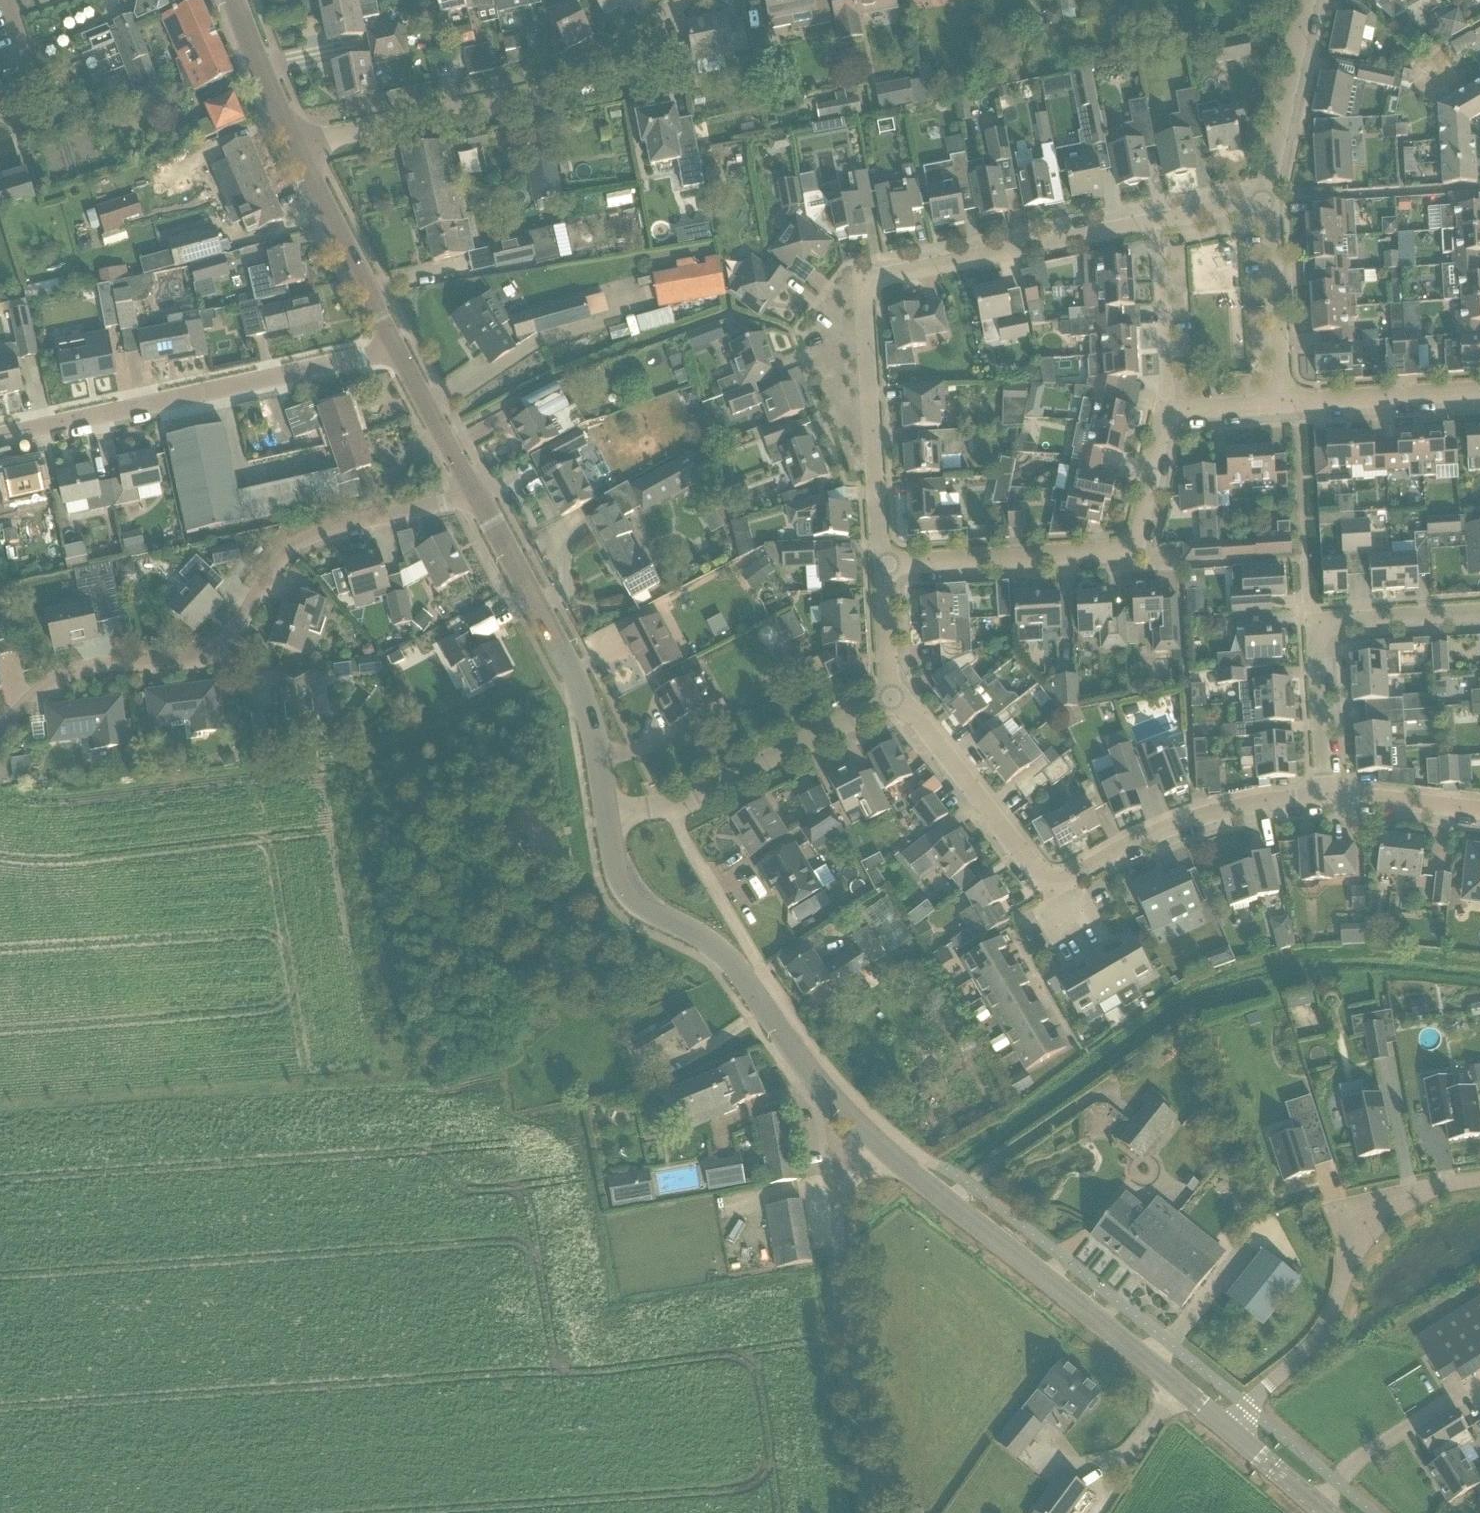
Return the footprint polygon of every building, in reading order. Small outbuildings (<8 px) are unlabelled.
[(135,22),(184,0),(137,0),(134,15),(133,15),(132,15),(135,22)] [(323,14),(376,3),(376,0),(320,0),(323,14)] [(406,0),(408,8),(412,11),(422,9),(420,0),(407,0),(406,0)] [(436,0),(439,14),(465,8),(463,0),(436,0)] [(476,9),(496,8),(494,0),(475,0),(476,9)] [(496,8),(497,10),(497,14),(511,11),(509,0),(494,0),(496,8)] [(624,0),(594,0),(604,16),(619,7),(623,14),(630,9),(624,0)] [(630,9),(640,3),(638,0),(624,0),(630,9)] [(766,2),(770,21),(771,26),(789,22),(791,30),(817,25),(817,26),(832,23),(828,6),(827,0),(766,0),(766,2)] [(835,21),(838,39),(862,35),(858,16),(897,8),(895,0),(831,0),(835,21)] [(1072,0),(1058,0),(1061,14),(1074,11),(1072,0)] [(1126,8),(1135,6),(1134,0),(1124,0),(1126,8)] [(1391,18),(1421,3),(1426,0),(1383,0),(1376,4),(1391,18)] [(182,9),(162,18),(180,58),(176,59),(185,90),(193,88),(195,92),(215,83),(233,75),(200,1),(182,9)] [(556,29),(558,32),(567,50),(593,37),(584,19),(575,1),(563,7),(561,2),(547,9),(558,28),(556,29)] [(1348,1),(1345,15),(1338,13),(1329,52),(1358,58),(1365,28),(1375,30),(1377,21),(1359,4),(1348,1)] [(376,3),(323,14),(329,42),(363,35),(360,20),(379,16),(376,3)] [(132,63),(143,59),(158,97),(164,95),(135,22),(132,15),(131,14),(115,21),(116,25),(118,30),(132,63)] [(687,22),(694,60),(747,50),(746,42),(742,23),(728,25),(726,15),(687,22)] [(107,25),(81,36),(85,44),(90,42),(94,51),(116,42),(111,32),(118,30),(116,25),(108,28),(107,25)] [(1064,32),(1062,25),(1050,27),(1052,34),(1064,32)] [(367,32),(370,46),(401,39),(398,26),(367,32)] [(471,26),(454,30),(456,39),(473,35),(471,26)] [(1476,43),(1470,32),(1460,38),(1466,49),(1476,43)] [(503,40),(508,65),(523,62),(518,37),(503,40)] [(1466,49),(1460,38),(1450,44),(1456,54),(1466,49)] [(401,39),(370,46),(373,62),(404,55),(401,39)] [(1212,46),(1215,63),(1231,60),(1251,57),(1248,39),(1228,43),(1212,46)] [(464,50),(466,63),(491,58),(488,45),(464,50)] [(334,65),(341,100),(375,93),(368,58),(334,65)] [(491,58),(466,63),(469,76),(494,70),(491,58)] [(143,59),(132,63),(147,101),(158,97),(143,59)] [(998,64),(1000,74),(996,75),(999,86),(1021,82),(1018,71),(1015,71),(1013,61),(998,64)] [(1136,61),(1124,64),(1126,71),(1131,74),(1138,72),(1136,61)] [(930,64),(917,66),(924,104),(936,102),(930,64)] [(1356,80),(1391,88),(1394,73),(1359,66),(1356,80)] [(1090,69),(1070,73),(1077,109),(1081,132),(1088,130),(1090,143),(1090,146),(1105,143),(1098,105),(1090,69)] [(1401,83),(1413,85),(1415,73),(1403,71),(1401,83)] [(1312,113),(1332,117),(1344,119),(1352,79),(1321,73),(1312,113)] [(891,83),(896,107),(913,104),(908,80),(891,83)] [(1469,89),(1479,108),(1479,83),(1469,89)] [(1007,87),(998,89),(1000,97),(1009,96),(1007,87)] [(1441,105),(1467,122),(1479,115),(1479,108),(1469,89),(1441,105)] [(1158,139),(1165,176),(1173,174),(1176,176),(1185,175),(1187,172),(1195,170),(1190,141),(1202,139),(1199,123),(1196,107),(1193,90),(1175,94),(1179,115),(1168,117),(1172,137),(1158,139)] [(139,111),(145,126),(187,110),(181,95),(139,111)] [(210,120),(193,128),(199,142),(246,121),(234,95),(216,103),(205,108),(210,120)] [(965,95),(955,97),(957,108),(967,106),(965,95)] [(1390,97),(1387,116),(1395,116),(1398,98),(1390,97)] [(855,98),(816,106),(819,122),(858,114),(855,98)] [(1142,150),(1156,148),(1146,99),(1128,103),(1132,125),(1122,127),(1125,145),(1111,148),(1114,166),(1118,185),(1126,184),(1130,186),(1138,184),(1140,181),(1148,179),(1144,160),(1142,150)] [(1199,123),(1203,123),(1209,152),(1230,148),(1231,153),(1241,151),(1236,124),(1248,122),(1245,104),(1225,108),(1217,109),(1216,103),(1196,107),(1199,123)] [(1438,107),(1440,141),(1469,139),(1467,122),(1441,105),(1438,107)] [(701,185),(704,185),(691,118),(677,121),(675,107),(636,115),(642,144),(646,144),(651,166),(677,161),(680,175),(701,171),(704,184),(701,185)] [(1336,136),(1314,137),(1317,185),(1337,184),(1350,183),(1348,149),(1347,135),(1362,134),(1361,118),(1355,119),(1335,120),(1336,136)] [(1395,127),(1396,138),(1408,137),(1407,126),(1395,127)] [(967,163),(972,187),(976,210),(980,209),(981,217),(1007,212),(1003,192),(1002,186),(1015,183),(1011,159),(1005,128),(985,132),(992,171),(990,172),(981,160),(967,163)] [(466,134),(469,146),(487,142),(485,130),(466,134)] [(768,135),(771,151),(791,147),(789,131),(768,135)] [(229,165),(213,172),(229,208),(226,209),(233,225),(242,221),(248,235),(258,231),(284,220),(271,191),(248,138),(230,146),(223,150),(229,165)] [(1440,141),(1441,163),(1475,161),(1473,139),(1469,139),(1440,141)] [(402,151),(414,203),(454,195),(447,162),(442,142),(402,151)] [(1090,143),(1053,150),(1058,173),(1066,172),(1067,178),(1071,198),(1103,191),(1096,158),(1093,158),(1091,152),(1092,152),(1090,146),(1090,143)] [(1014,158),(1011,159),(1015,183),(1019,182),(1024,208),(1053,202),(1047,175),(1058,173),(1053,150),(1053,144),(1040,146),(1043,160),(1033,162),(1031,152),(1014,155),(1014,158)] [(1403,149),(1404,165),(1415,165),(1414,148),(1403,149)] [(939,171),(924,174),(927,188),(930,204),(934,223),(950,220),(950,223),(964,221),(958,190),(972,187),(967,163),(965,152),(954,154),(948,155),(950,162),(938,164),(939,171)] [(527,164),(530,184),(534,201),(561,196),(554,159),(527,164)] [(1475,161),(1441,163),(1443,185),(1476,183),(1475,161)] [(905,182),(875,188),(884,234),(896,231),(896,234),(915,231),(911,212),(923,209),(917,180),(914,164),(901,166),(905,182)] [(803,194),(802,195),(803,204),(806,217),(808,218),(813,222),(813,223),(822,230),(839,242),(839,241),(848,239),(849,241),(867,238),(863,218),(862,211),(873,209),(866,171),(853,173),(857,194),(840,197),(841,203),(830,205),(830,204),(818,191),(803,194)] [(29,176),(0,185),(0,208),(35,196),(29,176)] [(790,207),(803,204),(802,195),(798,178),(785,180),(790,207)] [(1441,231),(1479,229),(1479,205),(1475,205),(1474,193),(1448,195),(1449,206),(1440,207),(1441,231)] [(454,195),(414,203),(420,232),(427,230),(434,262),(453,257),(461,256),(461,255),(475,252),(468,221),(460,223),(454,195)] [(1409,199),(1398,200),(1399,210),(1410,209),(1409,199)] [(1355,237),(1353,201),(1312,204),(1313,215),(1306,216),(1307,240),(1355,237)] [(97,207),(103,228),(122,223),(115,202),(97,207)] [(770,252),(790,266),(792,262),(800,267),(811,251),(820,257),(830,243),(795,217),(770,252)] [(709,225),(694,228),(697,242),(711,239),(709,225)] [(168,240),(175,268),(223,255),(222,253),(220,243),(215,228),(168,240)] [(530,240),(492,248),(497,268),(535,259),(536,265),(561,259),(554,228),(529,233),(530,240)] [(1445,266),(1452,266),(1479,264),(1478,252),(1479,252),(1479,229),(1441,231),(1441,239),(1445,244),(1451,244),(1451,258),(1437,258),(1438,266),(1445,266)] [(1356,237),(1307,240),(1309,263),(1311,263),(1325,262),(1325,274),(1349,272),(1348,260),(1357,260),(1356,237)] [(228,240),(220,243),(222,253),(231,251),(228,240)] [(249,271),(255,300),(260,299),(260,301),(289,294),(287,286),(304,282),(303,277),(305,276),(306,274),(305,267),(303,265),(301,266),(297,248),(268,255),(271,266),(249,271)] [(1084,255),(1086,286),(1131,283),(1130,260),(1108,261),(1108,250),(1084,255)] [(1414,251),(1399,251),(1400,269),(1415,268),(1414,251)] [(160,271),(156,255),(140,259),(144,275),(160,271)] [(737,273),(742,276),(731,291),(759,312),(786,275),(771,264),(768,268),(751,255),(737,273)] [(225,257),(190,266),(196,285),(213,280),(230,275),(225,257)] [(654,277),(657,295),(659,307),(725,295),(719,258),(706,261),(707,267),(654,277)] [(1452,266),(1453,289),(1447,289),(1444,293),(1444,301),(1460,300),(1479,299),(1479,275),(1479,264),(1452,266)] [(125,265),(98,270),(101,284),(128,279),(125,265)] [(1020,271),(1022,282),(1027,305),(1039,302),(1032,269),(1020,271)] [(1310,286),(1312,310),(1356,307),(1355,296),(1361,296),(1360,284),(1363,284),(1362,271),(1349,272),(1325,274),(1326,285),(1310,286)] [(1400,275),(1391,276),(1391,286),(1401,285),(1400,275)] [(153,276),(113,283),(121,327),(120,327),(121,332),(122,332),(137,329),(130,290),(155,286),(153,276)] [(121,327),(113,283),(97,286),(105,329),(120,327),(121,327)] [(1004,283),(974,289),(978,309),(980,320),(995,317),(1000,342),(1027,336),(1022,311),(1010,313),(1006,291),(1004,283)] [(1059,322),(1118,319),(1117,308),(1133,307),(1131,283),(1086,286),(1082,286),(1084,308),(1081,308),(1081,321),(1059,322)] [(471,346),(476,342),(490,364),(514,349),(500,327),(508,321),(489,294),(481,299),(470,308),(453,319),(471,346)] [(323,322),(321,316),(324,312),(322,305),(318,303),(317,297),(262,310),(260,301),(260,299),(255,300),(239,304),(241,313),(246,338),(255,336),(290,328),(293,337),(315,332),(313,325),(323,322)] [(532,313),(538,333),(590,319),(584,299),(532,313)] [(1460,300),(1461,313),(1455,314),(1456,336),(1479,334),(1479,299),(1460,300)] [(946,332),(945,324),(941,304),(918,309),(917,305),(889,310),(896,344),(885,345),(886,368),(899,367),(908,349),(925,346),(923,337),(946,332)] [(669,305),(635,317),(640,334),(675,323),(669,305)] [(1356,307),(1312,310),(1313,333),(1329,332),(1330,344),(1352,343),(1352,330),(1346,330),(1345,318),(1356,318),(1356,307)] [(18,344),(13,345),(0,348),(0,351),(2,362),(0,362),(0,396),(23,391),(16,359),(21,358),(21,359),(38,355),(27,308),(11,312),(18,344)] [(168,329),(138,334),(140,343),(144,363),(174,357),(175,362),(207,356),(203,337),(201,322),(199,312),(166,318),(168,329)] [(1088,356),(1136,354),(1134,330),(1118,331),(1118,319),(1059,322),(1060,336),(1071,335),(1071,337),(1088,336),(1090,356),(1088,356)] [(1403,321),(1391,322),(1391,334),(1404,333),(1403,321)] [(686,335),(694,355),(710,349),(708,345),(725,339),(719,323),(686,335)] [(1427,325),(1424,333),(1431,336),(1434,328),(1427,325)] [(1376,332),(1362,333),(1363,342),(1377,341),(1376,332)] [(1416,332),(1404,333),(1405,357),(1418,356),(1416,332)] [(1391,334),(1393,357),(1405,357),(1404,333),(1391,334)] [(57,344),(61,363),(64,382),(115,373),(111,353),(107,334),(57,344)] [(773,377),(768,365),(774,363),(763,334),(729,346),(734,361),(730,363),(740,389),(751,385),(773,377)] [(1445,354),(1446,374),(1463,373),(1462,365),(1479,364),(1479,338),(1460,340),(1460,341),(1444,342),(1445,354)] [(1351,367),(1350,352),(1350,347),(1314,349),(1316,374),(1339,373),(1340,381),(1362,379),(1361,367),(1351,367)] [(680,348),(667,352),(673,367),(685,362),(680,348)] [(1073,386),(1073,387),(1084,388),(1116,394),(1120,378),(1137,377),(1136,354),(1088,356),(1089,377),(1086,387),(1085,387),(1073,386)] [(556,383),(519,402),(526,415),(511,423),(528,454),(545,445),(573,430),(563,412),(569,408),(556,383)] [(804,412),(794,384),(759,396),(762,404),(770,424),(804,412)] [(904,387),(905,400),(902,401),(903,429),(923,428),(940,426),(938,411),(944,411),(942,384),(924,386),(904,387)] [(1005,403),(1025,403),(1026,385),(1005,384),(1005,403)] [(1030,384),(1028,395),(1041,397),(1043,385),(1030,384)] [(742,403),(755,398),(751,385),(740,389),(725,395),(732,415),(745,410),(742,403)] [(1079,421),(1079,422),(1125,431),(1130,408),(1114,405),(1116,394),(1084,388),(1073,387),(1074,397),(1082,399),(1077,421),(1079,421)] [(694,388),(681,393),(686,406),(699,401),(694,388)] [(300,407),(285,412),(294,439),(311,433),(308,423),(323,418),(331,444),(360,434),(349,402),(321,412),(318,401),(300,407)] [(1073,448),(1072,457),(1102,463),(1104,451),(1120,454),(1125,431),(1079,422),(1078,425),(1076,424),(1071,448),(1073,448)] [(780,450),(794,489),(828,476),(817,448),(814,449),(810,438),(794,444),(787,424),(761,433),(769,454),(780,450)] [(223,425),(167,437),(187,534),(291,512),(287,491),(256,497),(254,490),(237,493),(223,425)] [(1466,449),(1467,471),(1479,470),(1479,428),(1465,429),(1466,449)] [(1443,430),(1420,431),(1422,476),(1435,475),(1435,468),(1457,467),(1455,441),(1443,442),(1443,430)] [(561,469),(542,479),(562,517),(595,500),(575,462),(574,463),(570,455),(587,446),(580,431),(549,448),(556,462),(557,461),(561,469)] [(960,456),(961,456),(959,431),(937,432),(938,444),(904,446),(906,474),(939,472),(939,470),(960,469),(960,456)] [(1396,445),(1385,445),(1387,472),(1409,470),(1409,477),(1422,476),(1420,431),(1395,432),(1396,445)] [(315,485),(287,491),(291,512),(359,498),(354,482),(359,480),(356,472),(371,467),(360,434),(331,444),(340,469),(333,473),(314,477),(315,485)] [(1349,435),(1351,469),(1352,479),(1380,477),(1380,472),(1387,472),(1385,445),(1373,446),(1373,434),(1349,435)] [(1351,469),(1349,435),(1326,437),(1326,449),(1315,450),(1316,476),(1328,475),(1328,482),(1352,481),(1352,479),(1351,469)] [(1017,453),(1036,454),(1036,444),(1019,443),(1017,453)] [(1273,448),(1249,450),(1251,485),(1252,485),(1252,489),(1265,488),(1274,488),(1274,489),(1287,488),(1285,463),(1285,455),(1273,456),(1273,448)] [(1227,467),(1215,468),(1216,493),(1229,492),(1229,486),(1251,485),(1249,450),(1225,451),(1227,467)] [(122,479),(110,482),(115,507),(140,502),(138,489),(161,484),(154,453),(118,461),(122,479)] [(667,485),(684,476),(690,487),(707,478),(692,453),(630,488),(641,508),(671,492),(667,485)] [(1058,490),(1057,492),(1063,492),(1110,502),(1115,478),(1100,474),(1102,463),(1072,457),(1070,468),(1068,467),(1064,491),(1058,490)] [(1001,458),(997,476),(1012,475),(1015,461),(1001,458)] [(8,487),(0,489),(0,517),(16,514),(13,500),(43,493),(37,466),(5,473),(8,487)] [(115,507),(110,482),(97,484),(93,466),(58,474),(64,505),(87,500),(90,513),(115,507)] [(1216,493),(1215,468),(1184,470),(1186,496),(1180,497),(1181,513),(1218,511),(1216,493)] [(992,503),(1007,503),(1010,488),(1012,475),(997,476),(992,503)] [(919,481),(919,494),(907,495),(910,532),(919,531),(919,533),(962,531),(960,506),(957,506),(957,494),(945,495),(944,480),(919,481)] [(660,583),(645,557),(641,559),(628,536),(632,533),(623,518),(641,508),(630,488),(630,487),(627,483),(604,496),(610,506),(587,518),(618,572),(617,573),(631,599),(660,583)] [(1010,488),(1007,503),(1008,528),(1021,527),(1019,502),(1024,502),(1023,489),(1010,488)] [(1053,491),(1051,503),(1055,503),(1066,506),(1064,517),(1070,518),(1099,525),(1103,507),(1109,508),(1110,502),(1063,492),(1057,492),(1053,491)] [(792,493),(781,497),(783,506),(795,502),(792,493)] [(812,523),(813,538),(848,536),(847,518),(851,518),(850,504),(830,505),(826,494),(786,507),(791,524),(812,523)] [(1460,535),(1459,517),(1426,519),(1427,533),(1427,537),(1460,535)] [(1369,520),(1354,521),(1356,554),(1371,553),(1369,520)] [(1356,554),(1354,521),(1340,521),(1342,555),(1356,554)] [(1270,534),(1254,535),(1255,537),(1255,540),(1256,556),(1256,557),(1291,555),(1291,549),(1291,548),(1291,546),(1290,535),(1290,533),(1289,533),(1289,522),(1277,523),(1277,534),(1270,534)] [(1477,526),(1466,526),(1468,560),(1469,576),(1479,575),(1479,525),(1477,526)] [(1006,527),(988,528),(988,538),(1007,537),(1006,527)] [(17,538),(15,529),(3,531),(4,540),(17,538)] [(122,534),(126,556),(145,553),(140,530),(122,534)] [(1414,534),(1415,549),(1428,548),(1427,537),(1427,533),(1414,534)] [(421,561),(437,590),(469,573),(448,534),(403,558),(405,570),(421,561)] [(1255,540),(1219,543),(1220,559),(1256,556),(1255,540)] [(64,547),(68,569),(89,564),(84,542),(64,547)] [(211,550),(215,566),(243,558),(239,543),(211,550)] [(1220,559),(1219,543),(1184,545),(1185,561),(1220,559)] [(782,546),(783,562),(813,560),(812,544),(782,546)] [(390,589),(387,578),(385,571),(380,552),(343,562),(345,569),(332,573),(332,574),(321,578),(332,591),(337,590),(339,597),(352,593),(352,594),(353,599),(371,594),(390,589)] [(819,566),(806,567),(808,591),(821,590),(821,583),(855,581),(853,553),(819,555),(819,566)] [(1416,555),(1392,556),(1394,591),(1399,591),(1399,590),(1418,589),(1416,569),(1416,565),(1416,555)] [(168,608),(179,618),(194,632),(221,602),(213,594),(224,582),(197,556),(179,575),(190,585),(168,608)] [(1394,591),(1392,556),(1369,557),(1370,572),(1371,592),(1390,591),(1394,591)] [(132,559),(117,563),(120,578),(135,575),(132,559)] [(1321,561),(1323,596),(1328,595),(1347,593),(1345,559),(1321,561)] [(82,603),(46,610),(50,629),(54,648),(74,644),(74,641),(98,636),(95,624),(111,621),(108,607),(106,601),(119,598),(111,561),(93,564),(97,586),(86,588),(89,601),(82,603)] [(1231,570),(1233,589),(1231,589),(1233,615),(1270,612),(1269,597),(1283,596),(1282,568),(1267,569),(1267,566),(1243,568),(1243,569),(1231,570)] [(919,615),(919,623),(969,620),(968,596),(966,596),(966,584),(936,586),(936,598),(921,599),(922,615),(919,615)] [(1131,586),(1132,606),(1133,624),(1141,624),(1148,624),(1149,633),(1154,632),(1156,653),(1180,652),(1178,630),(1177,614),(1163,615),(1162,604),(1161,584),(1131,586)] [(321,618),(327,601),(295,591),(290,607),(283,604),(270,644),(301,654),(308,631),(320,635),(325,620),(321,618)] [(1013,593),(1014,613),(1015,627),(1043,625),(1043,629),(1062,628),(1059,594),(1034,596),(1034,592),(1013,593)] [(1100,632),(1101,649),(1125,647),(1123,612),(1111,612),(1109,592),(1077,594),(1079,633),(1100,632)] [(412,623),(405,593),(387,597),(394,627),(412,623)] [(997,604),(998,618),(1010,617),(1009,604),(997,604)] [(824,655),(819,658),(829,678),(848,668),(846,645),(856,644),(855,630),(858,630),(856,605),(821,607),(824,655)] [(443,647),(454,668),(457,667),(471,694),(513,671),(498,641),(495,643),(491,635),(499,631),(488,609),(466,621),(473,634),(457,642),(457,640),(443,647)] [(15,653),(7,612),(0,614),(0,657),(15,653)] [(670,645),(673,644),(659,616),(625,634),(622,635),(634,659),(637,657),(647,676),(678,660),(670,645)] [(1245,655),(1217,656),(1218,671),(1254,669),(1267,668),(1267,659),(1282,658),(1281,650),(1285,650),(1284,632),(1280,632),(1280,628),(1270,629),(1262,629),(1261,617),(1241,618),(1236,618),(1237,633),(1244,632),(1245,655)] [(1225,618),(1214,619),(1215,633),(1225,632),(1225,618)] [(940,645),(941,664),(970,653),(969,652),(971,650),(969,620),(919,623),(920,630),(923,630),(924,646),(940,645)] [(597,630),(586,638),(594,649),(605,641),(597,630)] [(1350,675),(1350,679),(1386,677),(1398,676),(1397,654),(1413,653),(1412,640),(1388,641),(1389,653),(1350,656),(1351,675),(1350,675)] [(1431,645),(1433,674),(1449,672),(1447,644),(1431,645)] [(363,648),(362,653),(365,657),(369,658),(373,656),(375,651),(372,647),(367,646),(363,648)] [(944,667),(931,678),(938,687),(933,691),(943,704),(941,706),(945,712),(974,690),(961,673),(969,666),(976,660),(970,653),(941,664),(944,667)] [(703,701),(698,692),(708,687),(702,675),(704,674),(695,656),(667,671),(674,685),(656,695),(669,720),(666,722),(669,726),(683,719),(690,732),(713,719),(712,717),(726,710),(717,694),(703,701)] [(359,660),(361,675),(381,672),(379,658),(359,660)] [(811,659),(793,668),(799,680),(817,671),(817,670),(811,659)] [(352,676),(351,665),(335,666),(336,678),(352,676)] [(1254,703),(1292,700),(1292,696),(1291,696),(1290,679),(1255,681),(1254,669),(1218,671),(1215,671),(1216,684),(1238,683),(1240,703),(1254,703)] [(317,734),(312,687),(317,687),(315,672),(287,676),(289,689),(280,690),(286,738),(317,734)] [(1052,703),(1057,709),(1080,707),(1078,675),(1053,677),(1040,687),(1052,703)] [(1386,677),(1350,679),(1351,683),(1353,702),(1387,700),(1386,677)] [(1014,703),(1019,699),(1015,695),(1008,694),(999,701),(984,682),(974,690),(945,712),(950,718),(952,716),(962,728),(980,714),(988,724),(1014,703)] [(1443,682),(1434,683),(1434,696),(1444,695),(1443,682)] [(148,693),(151,712),(152,726),(171,724),(172,727),(185,725),(186,739),(208,736),(208,733),(222,731),(216,685),(148,693)] [(1118,686),(1115,689),(1116,693),(1119,695),(1123,695),(1126,691),(1125,687),(1122,685),(1118,686)] [(1470,692),(1471,706),(1477,706),(1479,706),(1479,691),(1477,691),(1470,692)] [(1393,700),(1393,712),(1402,711),(1402,699),(1393,700)] [(50,728),(52,744),(92,739),(94,750),(112,748),(115,779),(135,777),(131,746),(126,746),(120,700),(68,706),(70,726),(50,728)] [(1236,737),(1254,737),(1272,736),(1272,723),(1293,722),(1292,705),(1293,705),(1292,700),(1254,703),(1256,723),(1235,724),(1236,737)] [(990,738),(977,747),(987,760),(985,762),(989,768),(1028,737),(1022,729),(1011,737),(1003,726),(1011,720),(1013,719),(1021,712),(1014,703),(1006,710),(996,717),(988,724),(982,728),(989,737),(990,738)] [(1052,703),(1042,710),(1050,720),(1060,713),(1052,703)] [(1135,706),(1123,710),(1126,718),(1138,714),(1135,706)] [(1355,746),(1355,750),(1405,747),(1402,711),(1393,712),(1381,713),(1381,725),(1354,727),(1355,746)] [(1239,750),(1240,759),(1294,756),(1293,751),(1293,752),(1291,734),(1272,736),(1254,737),(1255,748),(1239,750)] [(1139,768),(1130,743),(1127,735),(1105,744),(1108,751),(1108,752),(1109,756),(1113,767),(1098,773),(1095,774),(1100,788),(1102,787),(1114,819),(1140,809),(1133,790),(1127,772),(1139,768)] [(1028,737),(989,768),(994,774),(996,772),(1006,785),(1010,781),(1017,790),(1040,773),(1050,765),(1042,755),(1028,737)] [(1206,740),(1193,740),(1196,790),(1197,790),(1208,789),(1207,776),(1206,761),(1207,761),(1206,740)] [(868,756),(877,773),(885,790),(911,776),(894,742),(868,756)] [(1158,755),(1158,757),(1156,758),(1151,744),(1133,750),(1142,773),(1153,769),(1164,797),(1175,793),(1177,796),(1185,793),(1184,789),(1187,788),(1177,763),(1186,759),(1185,747),(1163,756),(1162,754),(1158,755)] [(1405,747),(1355,750),(1355,755),(1356,755),(1357,773),(1377,772),(1378,784),(1414,788),(1415,771),(1406,770),(1405,747)] [(232,754),(222,755),(224,766),(234,765),(232,754)] [(1294,756),(1240,759),(1240,769),(1256,768),(1257,780),(1294,777),(1293,760),(1294,760),(1294,756)] [(1050,765),(1040,773),(1048,783),(1049,783),(1051,786),(1071,771),(1060,757),(1050,765)] [(1439,772),(1440,783),(1458,782),(1457,757),(1438,758),(1439,759),(1439,772)] [(1439,759),(1426,760),(1428,784),(1440,786),(1440,783),(1439,772),(1439,759)] [(1207,761),(1206,761),(1207,776),(1208,789),(1208,794),(1220,793),(1219,775),(1218,760),(1207,761)] [(851,764),(826,777),(836,794),(845,813),(851,825),(865,818),(867,822),(890,810),(882,793),(881,793),(869,799),(858,777),(851,764)] [(1040,773),(1017,790),(1025,801),(1048,783),(1040,773)] [(947,815),(932,795),(942,788),(934,778),(922,787),(930,797),(911,811),(927,830),(947,815)] [(1083,800),(1064,810),(1081,840),(1087,837),(1086,834),(1100,826),(1092,812),(1104,806),(1089,780),(1078,786),(1083,795),(1083,800)] [(818,814),(799,827),(815,850),(844,831),(829,808),(831,806),(822,789),(815,792),(809,795),(818,814)] [(742,844),(750,857),(786,834),(765,800),(733,821),(746,842),(742,844)] [(1081,840),(1064,810),(1033,827),(1043,845),(1053,839),(1059,849),(1073,841),(1074,844),(1081,840)] [(935,870),(939,867),(951,881),(958,891),(974,879),(966,868),(977,860),(961,839),(964,836),(959,830),(935,848),(926,836),(901,856),(912,870),(926,858),(935,870)] [(1376,873),(1420,878),(1424,840),(1381,835),(1376,873)] [(1299,842),(1301,881),(1332,879),(1332,875),(1355,874),(1353,844),(1330,845),(1330,840),(1299,842)] [(815,893),(814,892),(833,881),(825,865),(806,877),(797,863),(803,860),(794,844),(756,867),(767,885),(772,882),(788,910),(815,893)] [(1467,845),(1465,863),(1462,866),(1462,870),(1464,873),(1461,900),(1479,902),(1479,846),(1467,845)] [(1244,864),(1221,870),(1230,907),(1233,906),(1234,911),(1249,907),(1248,903),(1256,901),(1256,898),(1278,893),(1268,851),(1250,856),(1251,857),(1246,858),(1243,862),(1244,864)] [(886,884),(876,869),(883,863),(879,853),(860,863),(875,891),(886,884)] [(1200,910),(1184,874),(1183,872),(1161,882),(1157,873),(1131,885),(1145,916),(1135,921),(1143,934),(1152,930),(1152,931),(1200,910)] [(1432,905),(1447,907),(1451,875),(1435,873),(1432,905)] [(994,906),(1008,898),(1006,894),(1005,894),(995,878),(978,888),(966,895),(973,908),(960,916),(974,941),(1009,921),(1004,913),(999,915),(994,906)] [(1351,888),(1351,910),(1365,910),(1365,888),(1351,888)] [(927,901),(913,912),(920,922),(934,911),(927,901)] [(1272,929),(1277,950),(1295,946),(1290,925),(1272,929)] [(802,958),(786,969),(804,998),(830,981),(835,988),(852,977),(884,956),(873,939),(866,928),(850,938),(856,947),(823,969),(812,952),(802,958)] [(1125,948),(1116,954),(1134,985),(1152,974),(1129,933),(1119,939),(1125,948)] [(961,961),(971,979),(1002,961),(997,953),(1006,947),(1000,937),(961,961)] [(947,949),(935,956),(941,966),(953,959),(947,949)] [(1101,950),(1092,955),(1115,995),(1121,1006),(1123,1009),(1141,998),(1134,985),(1116,954),(1106,959),(1101,950)] [(1089,969),(1078,975),(1096,1006),(1102,1016),(1121,1006),(1115,995),(1092,955),(1083,960),(1089,969)] [(971,979),(982,998),(1022,975),(1017,966),(1008,971),(1002,961),(971,979)] [(1096,1006),(1078,975),(1070,980),(1064,971),(1055,977),(1077,1017),(1096,1006)] [(982,998),(993,1016),(1023,998),(1018,989),(1027,983),(1022,975),(982,998)] [(1178,983),(1175,977),(1170,979),(1174,986),(1178,983)] [(1311,993),(1286,998),(1289,1011),(1313,1007),(1311,993)] [(993,1016),(1004,1035),(1044,1012),(1038,1002),(1029,1008),(1023,998),(993,1016)] [(1424,999),(1410,1002),(1413,1018),(1427,1015),(1424,999)] [(942,1018),(952,1035),(965,1028),(955,1010),(942,1018)] [(673,1024),(634,1047),(635,1047),(644,1062),(668,1048),(666,1044),(680,1035),(690,1051),(693,1049),(710,1039),(694,1011),(677,1021),(673,1023),(673,1024)] [(1004,1035),(1015,1053),(1044,1036),(1038,1025),(1048,1020),(1044,1012),(1004,1035)] [(1106,1021),(1099,1025),(1103,1032),(1110,1028),(1106,1021)] [(1387,1057),(1381,1024),(1370,1026),(1370,1032),(1365,1033),(1369,1055),(1374,1054),(1376,1059),(1387,1057)] [(1044,1036),(1015,1053),(1026,1072),(1065,1048),(1059,1038),(1049,1044),(1044,1036)] [(672,1090),(685,1121),(720,1107),(724,1115),(737,1110),(735,1107),(764,1095),(748,1058),(672,1090)] [(1474,1086),(1453,1090),(1451,1076),(1424,1080),(1432,1127),(1445,1125),(1448,1142),(1479,1136),(1479,1120),(1474,1086)] [(1386,1120),(1380,1093),(1341,1102),(1347,1129),(1351,1128),(1358,1159),(1389,1152),(1382,1121),(1386,1120)] [(1151,1097),(1117,1139),(1141,1158),(1175,1116),(1151,1097)] [(1325,1141),(1315,1111),(1294,1118),(1299,1131),(1270,1141),(1284,1182),(1314,1172),(1306,1148),(1325,1141)] [(797,1180),(785,1113),(758,1118),(769,1185),(797,1180)] [(703,1158),(709,1191),(741,1186),(735,1153),(733,1153),(733,1158),(716,1160),(716,1156),(703,1158)] [(607,1176),(612,1208),(654,1200),(648,1169),(607,1176)] [(1189,1175),(1182,1183),(1192,1191),(1198,1183),(1189,1175)] [(1103,1221),(1090,1236),(1133,1270),(1165,1230),(1167,1226),(1147,1209),(1146,1210),(1125,1193),(1119,1200),(1103,1221)] [(765,1206),(776,1268),(812,1262),(801,1200),(765,1206)] [(1165,1230),(1133,1270),(1181,1309),(1213,1268),(1202,1259),(1211,1247),(1199,1238),(1190,1250),(1165,1230)] [(1263,1251),(1227,1296),(1265,1327),(1301,1282),(1263,1251)] [(1442,1381),(1456,1372),(1462,1382),(1479,1370),(1479,1296),(1414,1337),(1442,1381)] [(1098,1393),(1059,1362),(1036,1390),(1038,1391),(1021,1411),(1020,1410),(995,1440),(1018,1459),(1042,1428),(1036,1423),(1053,1403),(1056,1406),(1058,1405),(1076,1419),(1086,1407),(1089,1410),(1097,1400),(1094,1397),(1098,1393)] [(1459,1451),(1473,1442),(1466,1430),(1468,1429),(1456,1411),(1417,1436),(1428,1454),(1432,1451),(1438,1461),(1425,1469),(1448,1504),(1479,1484),(1479,1480),(1470,1464),(1468,1466),(1459,1451)] [(1033,1512),(1070,1512),(1087,1490),(1063,1473),(1035,1511),(1033,1512)]
